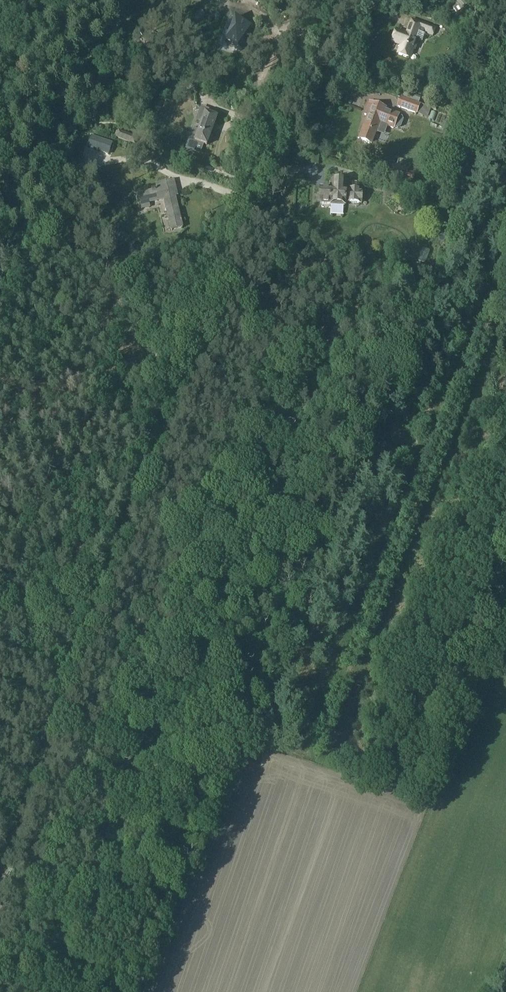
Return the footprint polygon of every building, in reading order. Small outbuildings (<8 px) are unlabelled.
[(237,18),(227,44),(241,50),(251,24),(237,18)] [(392,41),(402,45),(398,53),(411,58),(417,42),(421,43),(424,32),(433,35),(436,29),(413,20),(409,33),(397,29),(392,41)] [(405,92),(403,98),(418,103),(420,98),(405,92)] [(417,114),(420,104),(418,103),(403,98),(400,97),(397,107),(417,114)] [(365,114),(367,115),(359,138),(373,143),(376,132),(377,133),(381,124),(394,129),(400,114),(386,108),(369,102),(365,114)] [(205,113),(200,125),(198,131),(193,130),(186,147),(200,152),(202,145),(201,144),(202,143),(207,145),(217,117),(205,113)] [(121,132),(119,139),(134,145),(137,138),(121,132)] [(89,145),(98,148),(96,153),(105,156),(110,142),(84,133),(79,146),(88,149),(89,145)] [(91,164),(87,173),(98,177),(102,169),(91,164)] [(395,165),(391,176),(406,180),(413,182),(415,174),(408,172),(409,169),(395,165)] [(362,188),(350,188),(350,190),(348,190),(348,179),(332,179),(331,186),(321,186),(321,204),(347,204),(348,203),(350,203),(350,202),(361,202),(361,200),(364,200),(364,190),(362,190),(362,188)] [(150,207),(150,203),(164,200),(171,230),(183,227),(176,195),(178,195),(174,180),(157,184),(158,189),(138,193),(142,209),(150,207)]
